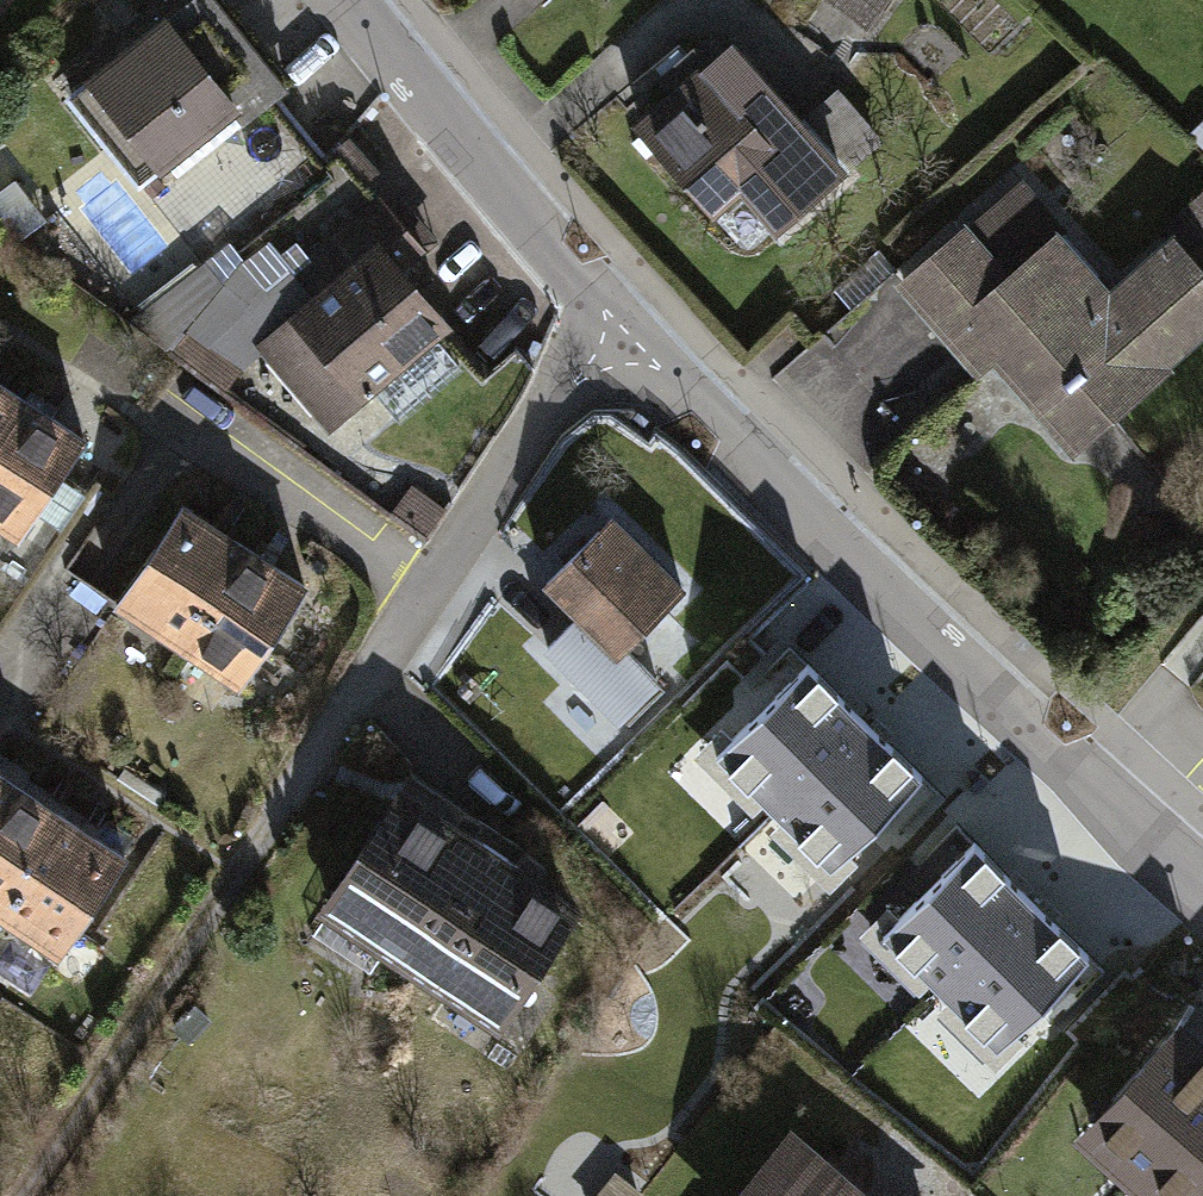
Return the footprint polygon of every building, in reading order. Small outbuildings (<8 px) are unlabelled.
[(870,19),(888,0),(849,0),(870,19)] [(191,67),(163,32),(88,93),(158,179),(233,118),(191,67)] [(848,182),(734,48),(687,88),(638,129),(716,219),(740,198),(777,242),(848,182)] [(815,109),(856,151),(882,125),(841,84),(815,109)] [(1202,350),(1202,261),(1191,248),(1131,302),(1074,240),(1034,277),(986,224),(910,292),(951,337),(996,386),(1013,370),(1089,453),(1202,350)] [(330,440),(454,338),(408,282),(377,245),(253,347),(330,440)] [(0,338),(0,486),(33,508),(102,405),(0,338)] [(699,553),(627,481),(557,550),(629,622),(699,553)] [(239,698),(307,593),(184,514),(116,619),(239,698)] [(920,777),(807,666),(718,756),(832,867),(920,777)] [(0,729),(0,878),(72,926),(141,821),(0,729)] [(596,878),(415,758),(334,880),(515,1000),(596,878)] [(1086,953),(973,842),(885,932),(998,1043),(1086,953)] [(1183,1025),(1095,1121),(1177,1195),(1202,1195),(1202,1044),(1183,1025)] [(801,1151),(762,1195),(853,1195),(801,1151)]
